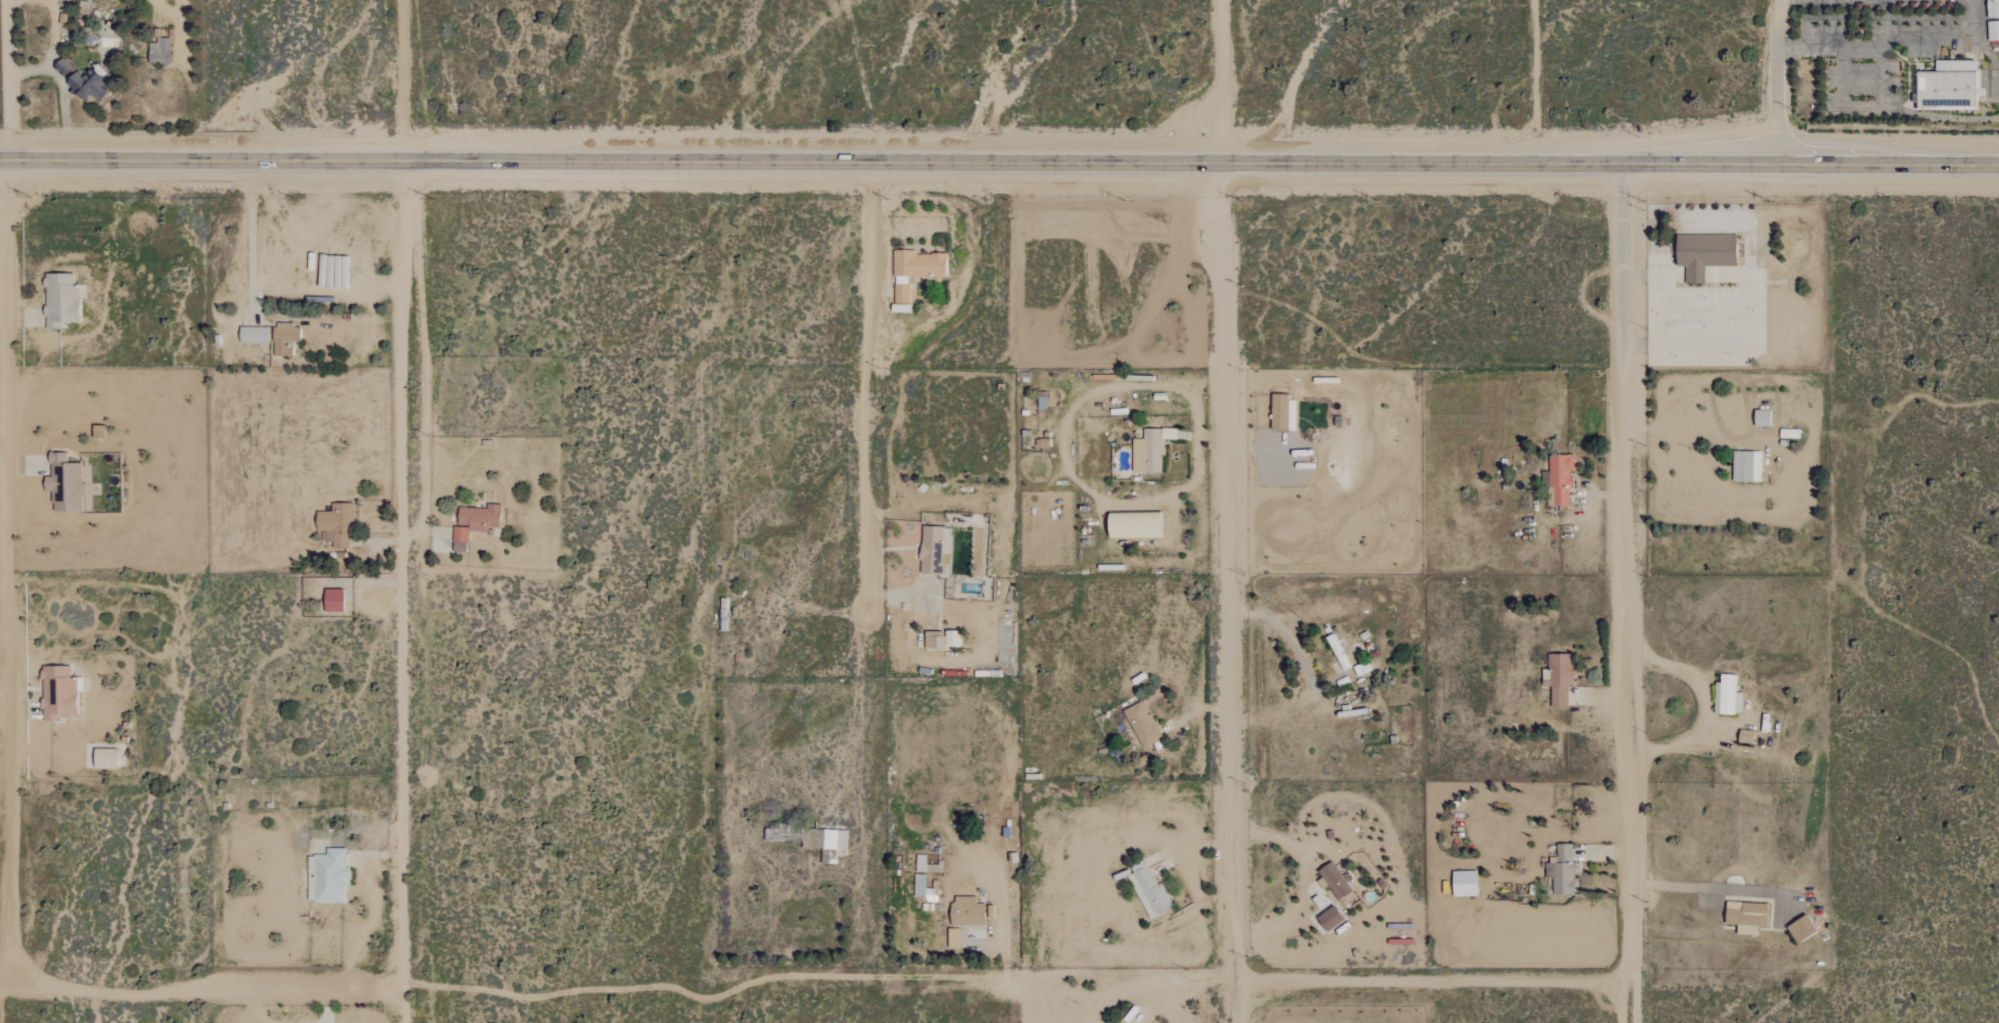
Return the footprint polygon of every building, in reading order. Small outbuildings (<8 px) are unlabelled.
[(1992,20),(1998,20),(1998,0),(1991,0),(1992,20)] [(1986,22),(1987,41),(1998,41),(1998,22),(1986,22)] [(154,64),(174,63),(173,38),(160,38),(160,43),(153,43),(154,64)] [(89,78),(67,58),(58,67),(73,82),(70,85),(87,100),(93,94),(103,103),(117,88),(97,70),(89,78)] [(1920,69),(1920,109),(1979,109),(1979,69),(1920,69)] [(1675,233),(1675,268),(1687,268),(1687,284),(1707,284),(1707,267),(1743,266),(1743,233),(1675,233)] [(945,277),(945,253),(915,253),(915,250),(893,250),(893,303),(908,303),(908,277),(945,277)] [(87,325),(86,287),(79,287),(79,274),(50,275),(50,326),(87,325)] [(1132,439),(1132,472),(1162,473),(1163,438),(1160,438),(1161,429),(1143,429),(1143,439),(1132,439)] [(1760,482),(1760,452),(1732,451),(1731,481),(1760,482)] [(1568,505),(1568,488),(1572,488),(1571,470),(1574,470),(1574,454),(1549,455),(1550,506),(1568,505)] [(467,532),(488,533),(489,527),(499,528),(499,512),(490,512),(491,505),(486,505),(485,510),(468,509),(467,532)] [(1158,512),(1106,514),(1106,538),(1158,537),(1158,512)] [(943,574),(943,563),(949,563),(950,529),(920,529),(919,573),(943,574)] [(959,647),(958,630),(944,631),(944,636),(927,636),(927,648),(959,647)] [(1350,668),(1342,649),(1334,652),(1342,671),(1350,668)] [(1741,693),(1734,693),(1734,675),(1719,675),(1719,682),(1714,682),(1713,713),(1741,714),(1741,693)] [(1141,749),(1161,738),(1142,700),(1122,710),(1141,749)] [(846,830),(810,829),(809,848),(845,850),(846,830)] [(1555,844),(1553,894),(1575,895),(1576,861),(1571,861),(1572,844),(1555,844)] [(1335,900),(1350,891),(1332,861),(1317,870),(1335,900)] [(1148,919),(1170,908),(1149,864),(1126,875),(1148,919)] [(1452,871),(1452,896),(1477,896),(1477,871),(1452,871)] [(926,875),(914,874),(913,896),(925,896),(926,875)] [(975,903),(975,896),(950,897),(950,926),(985,925),(984,903),(975,903)] [(1315,918),(1325,932),(1343,920),(1334,906),(1315,918)] [(1816,932),(1806,915),(1785,926),(1795,944),(1816,932)] [(947,948),(959,948),(959,929),(947,929),(947,948)]
